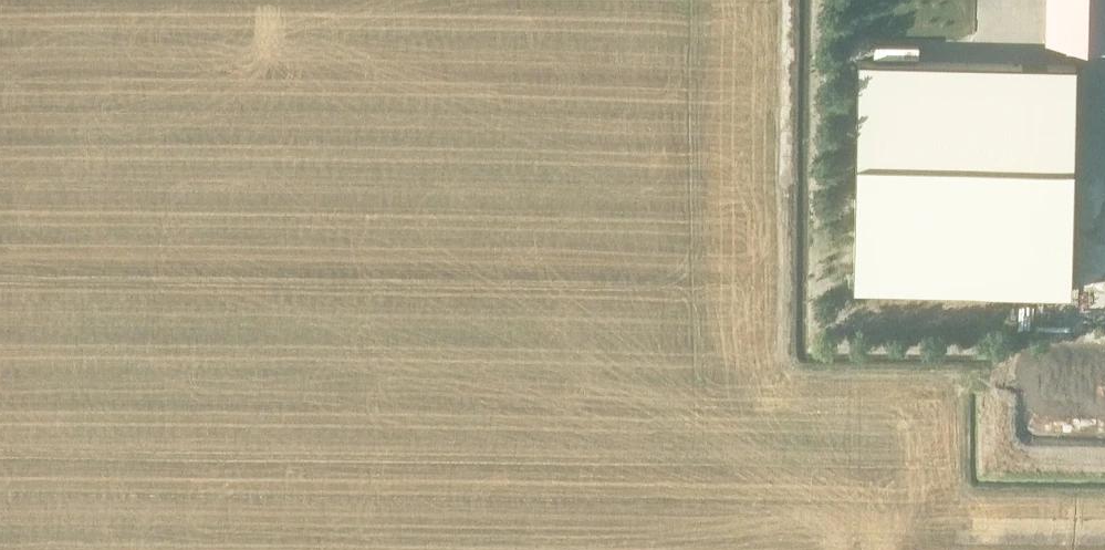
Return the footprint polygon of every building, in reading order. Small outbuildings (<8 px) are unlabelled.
[(1045,42),(1104,44),(1104,0),(1046,0),(1045,42)] [(1074,65),(857,60),(851,285),(1068,290),(1074,65)]
